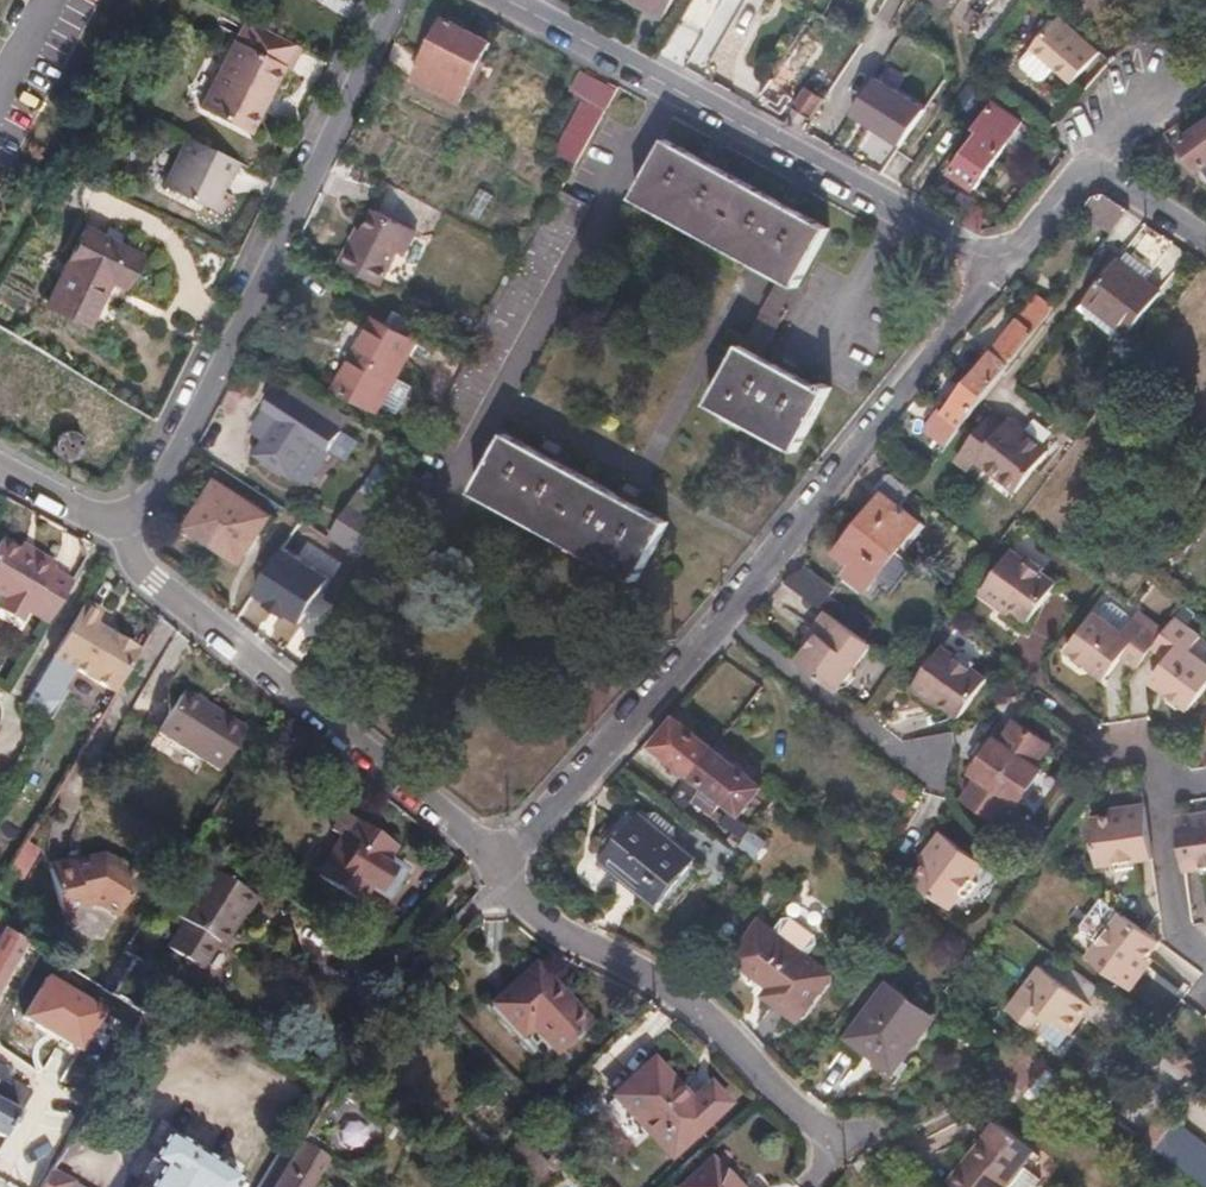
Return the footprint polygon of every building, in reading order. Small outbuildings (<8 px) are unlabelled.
[(662,14),(670,0),(638,0),(662,14)] [(1072,80),(1100,50),(1061,15),(1032,45),(1034,46),(1056,66),(1072,80)] [(269,86),(274,88),(287,63),(293,66),(304,46),(248,17),(202,105),(252,131),(265,105),(260,102),(269,86)] [(446,17),(416,77),(460,100),(491,41),(446,17)] [(819,27),(812,37),(819,42),(826,32),(819,27)] [(819,42),(812,37),(803,31),(761,92),(779,104),(821,43),(819,42)] [(1046,78),(1056,66),(1034,46),(1023,57),(1024,62),(1041,78),(1046,78)] [(578,132),(590,139),(603,114),(619,85),(583,66),(570,89),(584,96),(594,102),(578,132)] [(931,106),(880,75),(856,114),(907,145),(931,106)] [(793,103),(813,117),(825,96),(806,84),(793,103)] [(269,86),(260,102),(265,105),(274,88),(269,86)] [(594,102),(584,96),(554,153),(576,163),(590,139),(578,132),(594,102)] [(980,126),(983,128),(1005,143),(1008,145),(1025,120),(997,101),(980,126)] [(1005,143),(983,128),(955,170),(977,186),(1005,143)] [(1185,147),(1205,175),(1205,131),(1185,147)] [(242,156),(190,132),(166,181),(221,208),(231,189),(219,183),(225,169),(234,173),(242,156)] [(755,262),(782,277),(798,285),(829,226),(668,138),(636,197),(755,262)] [(438,226),(445,213),(434,206),(392,184),(366,230),(361,228),(344,260),(382,281),(400,248),(406,251),(418,229),(426,234),(430,234),(438,226)] [(589,206),(561,191),(431,426),(461,442),(486,396),(589,206)] [(1096,196),(1081,211),(1112,232),(1127,212),(1102,196),(1096,196)] [(86,220),(58,276),(46,301),(85,321),(103,287),(108,277),(124,285),(142,248),(86,220)] [(1120,259),(1085,304),(1126,335),(1161,290),(1120,259)] [(773,294),(770,299),(786,307),(789,302),(798,285),(782,277),(773,294)] [(970,383),(986,395),(1055,306),(1039,294),(970,383)] [(786,307),(770,299),(753,332),(770,342),(785,316),(782,314),(786,307)] [(398,375),(417,341),(374,317),(336,386),(380,410),(382,405),(398,375)] [(770,342),(753,332),(749,338),(746,345),(764,354),(767,348),(770,342)] [(764,354),(746,345),(742,343),(710,403),(798,450),(833,386),(824,382),(822,386),(764,354)] [(413,383),(398,375),(382,405),(398,412),(413,383)] [(946,448),(986,395),(970,383),(944,415),(941,412),(926,432),(946,448)] [(330,446),(342,427),(280,388),(253,432),(265,439),(257,453),(294,476),(297,471),(318,438),(330,446)] [(1010,434),(1003,428),(990,417),(957,460),(971,471),(978,461),(1020,493),(1050,454),(1015,428),(1010,434)] [(1008,422),(1003,428),(1010,434),(1015,428),(1008,422)] [(627,497),(506,431),(474,491),(637,579),(669,520),(627,497)] [(78,435),(70,432),(60,433),(54,439),(51,448),(54,458),(60,465),(67,466),(75,463),(81,456),(83,449),(82,442),(78,435)] [(310,479),(330,446),(318,438),(297,471),(310,479)] [(908,496),(912,491),(892,475),(881,489),(885,493),(901,505),(908,496)] [(239,562),(270,513),(217,480),(185,527),(239,562)] [(860,525),(898,554),(923,523),(901,505),(885,493),(860,525)] [(361,556),(371,536),(343,518),(331,537),(361,556)] [(869,592),(898,554),(860,525),(837,554),(853,567),(847,574),(869,592)] [(2,596),(0,598),(0,610),(17,620),(24,608),(45,620),(69,579),(47,566),(51,561),(29,548),(25,554),(0,540),(0,595),(2,596)] [(336,585),(281,549),(248,599),(307,632),(336,585)] [(1015,608),(1011,613),(1026,624),(1058,581),(1045,571),(1048,567),(1032,555),(1029,559),(1015,549),(986,587),(1001,598),(1015,608)] [(822,608),(830,597),(834,591),(803,568),(791,574),(785,582),(822,608)] [(824,610),(841,622),(849,610),(830,597),(822,608),(824,610)] [(998,603),(1011,613),(1015,608),(1001,598),(998,603)] [(96,619),(101,612),(82,601),(50,654),(112,691),(138,650),(110,634),(93,624),(96,619)] [(841,622),(865,639),(876,623),(852,605),(849,610),(841,622)] [(847,664),(865,639),(841,622),(824,610),(810,627),(815,631),(806,643),(794,660),(830,688),(833,683),(842,680),(847,674),(847,664)] [(1135,666),(1150,646),(1157,637),(1131,618),(1122,630),(1094,610),(1064,650),(1067,652),(1069,662),(1076,667),(1085,666),(1088,669),(1093,664),(1104,674),(1121,654),(1135,666)] [(1150,646),(1166,658),(1153,675),(1166,685),(1164,688),(1166,691),(1168,701),(1176,706),(1189,706),(1205,683),(1205,660),(1190,648),(1199,635),(1173,616),(1157,637),(1150,646)] [(113,629),(96,619),(93,624),(110,634),(113,629)] [(801,639),(806,643),(815,631),(810,627),(801,639)] [(930,698),(943,708),(958,719),(986,681),(972,671),(976,666),(960,654),(957,659),(941,647),(909,690),(926,703),(930,698)] [(182,684),(177,691),(205,708),(209,700),(182,684)] [(205,708),(177,691),(155,730),(218,767),(245,721),(209,700),(205,708)] [(939,713),(943,708),(930,698),(926,703),(939,713)] [(691,776),(712,750),(674,721),(653,746),(691,776)] [(1036,766),(1049,744),(1016,722),(1003,742),(997,738),(973,774),(978,778),(964,799),(998,821),(1013,802),(1019,805),(1042,769),(1036,766)] [(738,815),(760,788),(712,750),(691,776),(738,815)] [(736,817),(738,815),(691,776),(679,792),(743,839),(751,829),(736,817)] [(736,817),(751,829),(775,799),(760,788),(738,815),(736,817)] [(1132,859),(1151,857),(1143,803),(1124,806),(1125,813),(1110,815),(1089,819),(1096,865),(1114,862),(1115,867),(1133,865),(1132,859)] [(1109,808),(1110,815),(1125,813),(1124,806),(1109,808)] [(315,873),(358,900),(367,886),(388,853),(394,844),(340,810),(329,828),(340,835),(315,873)] [(607,856),(604,859),(659,903),(691,862),(661,838),(668,828),(649,813),(642,822),(630,812),(627,816),(624,813),(600,844),(602,846),(599,850),(607,856)] [(1205,819),(1205,812),(1196,813),(1197,820),(1205,819)] [(1183,869),(1202,867),(1202,872),(1205,871),(1205,819),(1197,820),(1196,813),(1175,816),(1183,869)] [(980,865),(938,833),(926,849),(931,853),(910,881),(947,909),(957,895),(962,899),(973,884),(968,880),(980,865)] [(95,850),(64,858),(65,864),(102,855),(95,850)] [(388,853),(367,886),(386,899),(408,866),(388,853)] [(65,864),(64,858),(38,865),(48,909),(87,901),(108,914),(133,873),(102,855),(65,864)] [(168,947),(199,966),(236,909),(243,913),(254,896),(207,866),(175,915),(184,920),(168,947)] [(1097,944),(1108,953),(1120,938),(1124,941),(1135,928),(1116,912),(1097,937),(1097,944)] [(759,924),(732,960),(768,988),(762,996),(796,1020),(828,976),(813,965),(820,956),(821,943),(797,926),(788,929),(779,940),(759,924)] [(0,926),(0,927),(0,980),(23,940),(0,926)] [(1160,972),(1172,956),(1151,940),(1135,928),(1124,941),(1120,938),(1108,953),(1113,956),(1101,971),(1143,1005),(1165,976),(1160,972)] [(137,946),(129,941),(123,950),(131,955),(137,946)] [(100,986),(144,1013),(159,989),(167,977),(131,955),(123,950),(100,986)] [(1091,1010),(1103,995),(1055,959),(1044,973),(1038,968),(1005,1012),(1037,1036),(1048,1022),(1068,1037),(1081,1020),(1072,1013),(1081,1002),(1089,1008),(1091,1010)] [(586,1023),(534,967),(494,1004),(521,1035),(532,1025),(556,1050),(586,1023)] [(887,987),(849,1039),(892,1071),(930,1019),(887,987)] [(1072,1013),(1081,1020),(1089,1008),(1081,1002),(1072,1013)] [(124,1068),(61,1031),(37,1077),(96,1113),(124,1068)] [(1008,1079),(1026,1093),(1046,1069),(1010,1042),(992,1065),(1009,1078),(1008,1079)] [(652,1062),(615,1096),(669,1154),(725,1103),(708,1085),(690,1101),(652,1062)] [(4,1137),(27,1089),(3,1076),(6,1068),(0,1065),(0,1135),(4,1137)] [(1154,1149),(1204,1186),(1205,1186),(1205,1146),(1175,1122),(1154,1149)] [(1000,1125),(990,1137),(993,1139),(968,1169),(965,1167),(950,1185),(953,1186),(1040,1186),(1044,1182),(1028,1169),(1038,1156),(1000,1125)] [(239,1177),(163,1130),(145,1158),(157,1165),(143,1186),(232,1186),(239,1177)] [(329,1159),(301,1142),(274,1186),(312,1186),(329,1159)] [(53,1164),(21,1146),(1,1180),(14,1186),(40,1186),(51,1167),(53,1164)] [(683,1186),(733,1186),(710,1162),(683,1186)] [(51,1167),(40,1186),(71,1186),(75,1181),(51,1167)] [(484,1169),(476,1178),(485,1186),(505,1186),(484,1169)]
